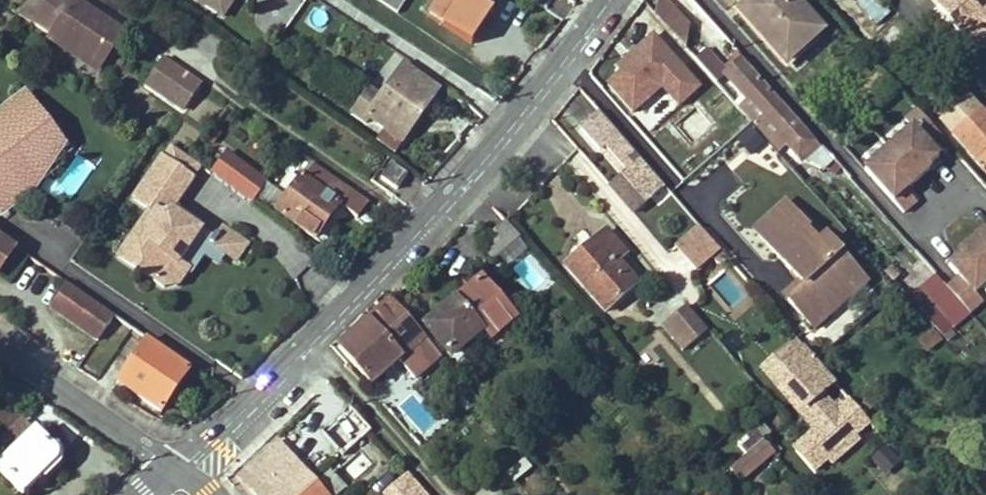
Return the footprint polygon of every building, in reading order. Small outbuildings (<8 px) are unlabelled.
[(22,11),(20,13),(36,25),(53,0),(30,0),(22,11)] [(62,0),(53,0),(36,25),(53,37),(96,65),(107,49),(112,52),(124,35),(76,3),(73,8),(62,0)] [(223,24),(238,0),(185,0),(223,24)] [(395,14),(404,0),(374,0),(395,14)] [(474,0),(434,0),(424,16),(470,44),(492,12),(474,0)] [(742,11),(789,63),(823,32),(802,9),(812,0),(755,0),(742,11)] [(887,15),(872,0),(864,0),(857,6),(876,26),(887,15)] [(937,6),(975,47),(985,36),(985,0),(944,0),(937,6)] [(664,26),(681,45),(684,25),(668,8),(664,26)] [(97,74),(112,52),(107,49),(96,65),(53,37),(50,43),(97,74)] [(647,46),(664,64),(673,56),(656,37),(647,46)] [(642,84),(664,64),(647,46),(625,65),(642,84)] [(799,156),(814,143),(742,61),(726,75),(740,90),(750,102),(745,106),(782,148),(787,143),(799,156)] [(183,113),(201,87),(165,63),(148,89),(183,113)] [(375,142),(395,156),(440,92),(405,68),(382,101),(370,93),(353,116),(366,125),(370,120),(384,129),(375,142)] [(37,189),(67,145),(26,89),(0,109),(0,217),(37,189)] [(750,102),(740,90),(735,95),(745,106),(750,102)] [(942,120),(955,135),(981,112),(968,98),(942,120)] [(606,121),(596,109),(577,126),(597,148),(602,144),(625,171),(640,158),(606,121)] [(955,135),(980,164),(982,162),(985,167),(985,118),(981,112),(955,135)] [(910,129),(859,175),(900,220),(917,204),(908,194),(941,163),(910,129)] [(748,130),(735,142),(750,158),(763,146),(748,130)] [(819,149),(814,143),(799,156),(787,143),(782,148),(799,167),(819,149)] [(204,170),(173,148),(165,160),(197,181),(204,170)] [(211,160),(204,170),(254,204),(259,197),(278,210),(278,211),(277,212),(276,212),(276,213),(296,226),(316,239),(340,205),(358,218),(368,204),(312,164),(288,201),(217,152),(211,160)] [(640,158),(609,185),(632,211),(663,184),(640,158)] [(165,160),(137,200),(159,215),(149,228),(144,225),(122,258),(167,289),(186,286),(196,271),(184,263),(206,231),(185,216),(183,219),(174,213),(197,181),(165,160)] [(398,192),(408,177),(393,166),(383,181),(398,192)] [(824,308),(861,274),(828,236),(819,244),(807,229),(809,228),(790,206),(758,234),(804,286),(788,300),(815,330),(831,316),(824,308)] [(495,261),(521,239),(506,221),(480,244),(495,261)] [(694,279),(723,259),(700,227),(672,247),(694,279)] [(254,246),(230,229),(224,237),(223,236),(220,240),(217,245),(243,262),(254,246)] [(220,240),(206,231),(184,263),(196,271),(198,272),(217,245),(220,240)] [(566,266),(606,313),(638,284),(619,262),(626,256),(606,232),(566,266)] [(7,247),(13,251),(16,247),(12,244),(0,236),(0,256),(7,247)] [(7,247),(0,256),(0,271),(13,251),(7,247)] [(736,319),(758,299),(729,266),(707,285),(736,319)] [(869,282),(861,274),(824,308),(831,316),(869,282)] [(929,299),(945,285),(937,275),(920,290),(929,299)] [(457,300),(484,331),(491,340),(494,339),(517,319),(482,281),(472,289),(462,278),(449,290),(457,300)] [(70,284),(54,308),(102,342),(119,317),(70,284)] [(974,317),(945,285),(929,299),(920,290),(909,299),(919,308),(943,336),(955,329),(974,317)] [(432,333),(452,357),(484,331),(457,300),(437,316),(444,323),(432,333)] [(413,372),(436,352),(392,302),(339,348),(371,386),(402,359),(413,372)] [(688,306),(667,324),(688,348),(709,331),(688,306)] [(425,326),(432,333),(444,323),(437,316),(425,326)] [(797,336),(786,346),(795,357),(784,366),(797,382),(789,388),(808,408),(815,403),(830,421),(819,430),(797,448),(816,471),(872,425),(850,400),(846,396),(848,394),(818,360),(797,336)] [(164,413),(192,373),(148,342),(120,383),(164,413)] [(795,357),(786,346),(762,366),(819,430),(830,421),(815,403),(808,408),(789,388),(797,382),(784,366),(795,357)] [(335,416),(357,440),(367,430),(360,423),(346,406),(335,416)] [(22,421),(0,442),(0,457),(4,461),(0,466),(0,473),(21,494),(22,494),(53,465),(55,462),(56,458),(55,454),(52,450),(22,421)] [(739,445),(748,456),(766,441),(756,430),(739,445)] [(766,441),(748,456),(759,469),(773,456),(777,453),(766,441)] [(277,443),(240,476),(257,494),(324,494),(277,443)] [(883,484),(895,479),(885,455),(872,460),(883,484)] [(530,468),(523,460),(507,474),(514,482),(530,468)]
